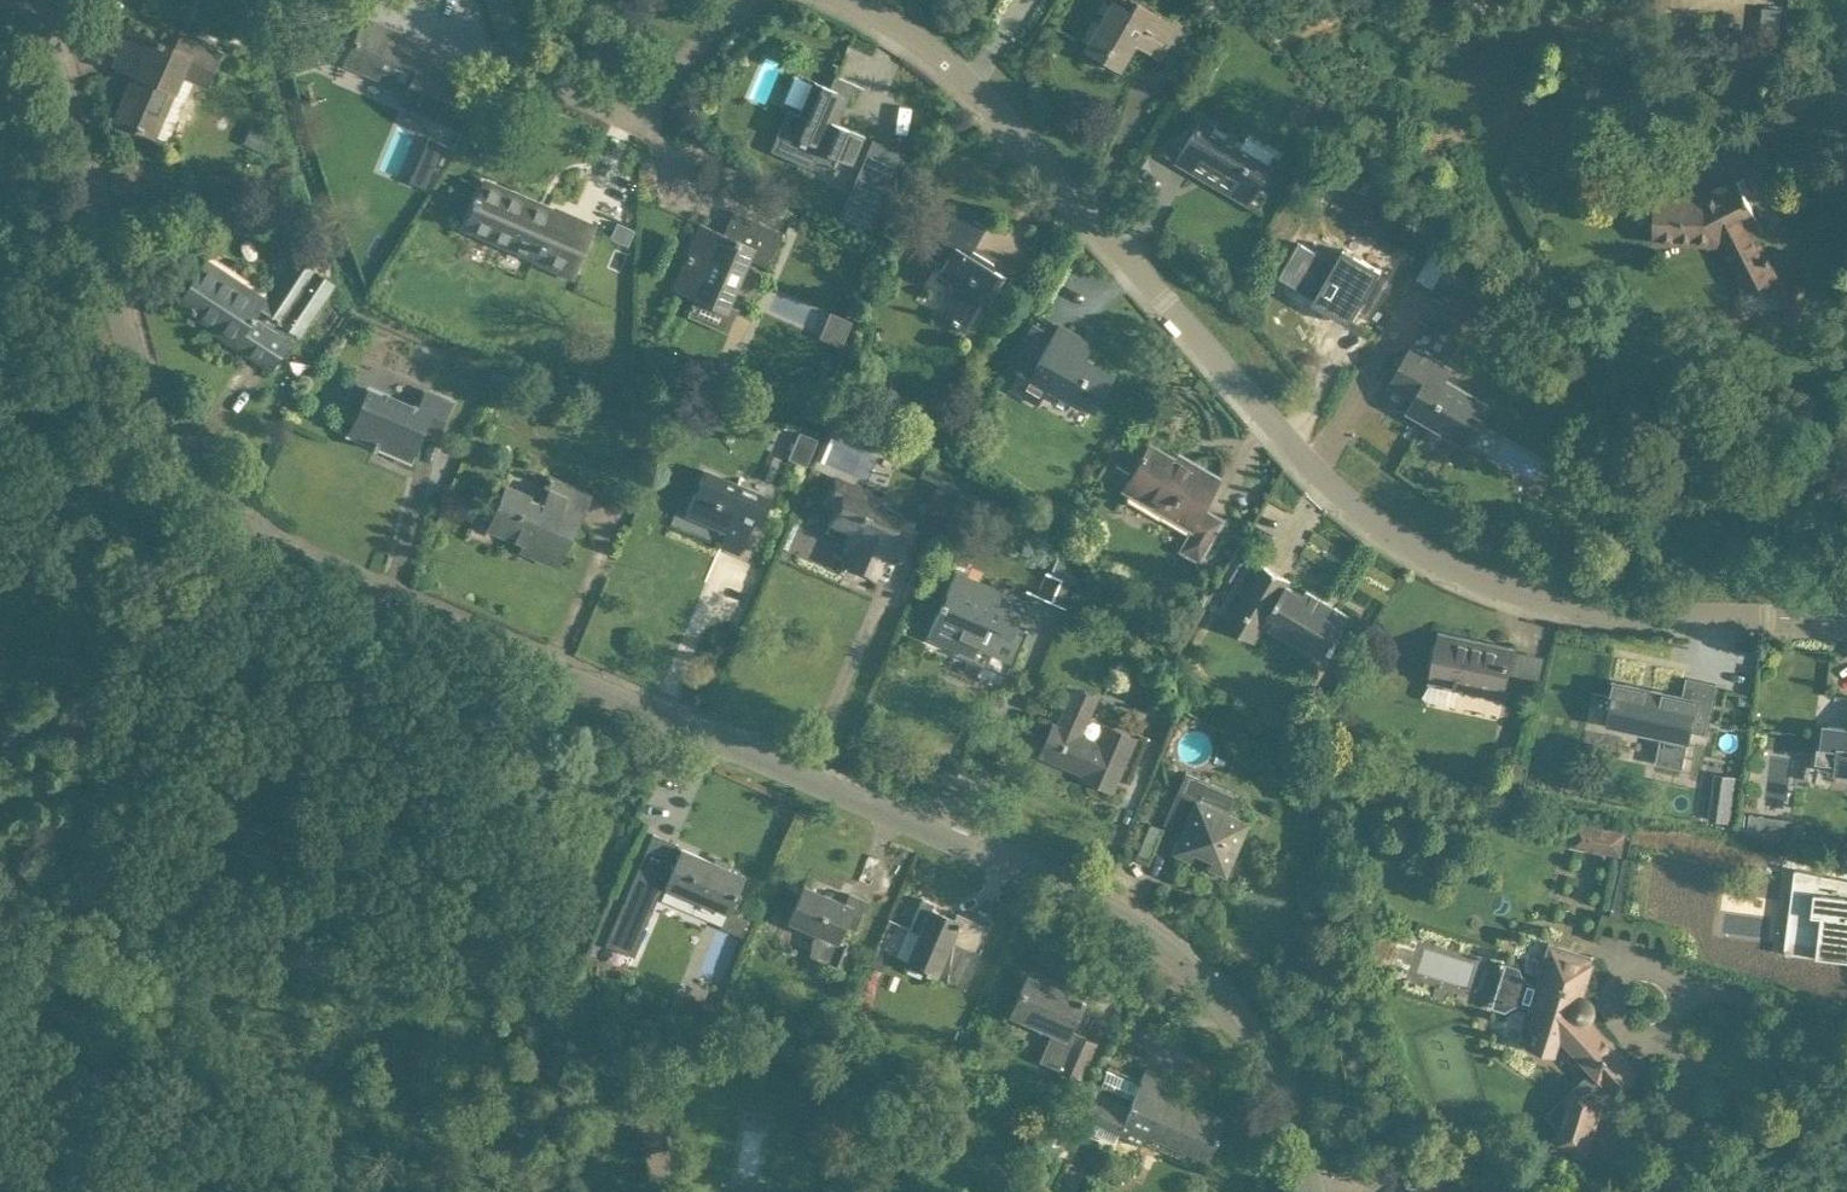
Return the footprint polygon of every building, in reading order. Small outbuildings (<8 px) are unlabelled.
[(1179,26),(1134,0),(1129,10),(1112,0),(1083,49),(1118,70),(1134,44),(1159,59),(1179,26)] [(1762,6),(1760,36),(1780,38),(1783,8),(1762,6)] [(364,18),(346,61),(408,88),(406,93),(402,102),(401,104),(402,105),(414,110),(464,132),(474,110),(444,97),(457,67),(424,53),(422,56),(388,41),(393,30),(364,18)] [(179,72),(205,83),(218,52),(192,41),(187,53),(130,28),(114,64),(135,73),(115,119),(152,135),(179,72)] [(788,108),(770,149),(798,162),(806,143),(853,163),(865,134),(838,123),(855,83),(835,74),(830,86),(814,80),(800,113),(788,108)] [(1247,202),(1268,166),(1210,133),(1215,125),(1199,116),(1174,159),(1173,160),(1195,172),(1198,168),(1242,194),(1240,198),(1247,202)] [(428,137),(409,181),(427,189),(446,144),(428,137)] [(859,169),(839,216),(870,229),(890,183),(859,169)] [(1737,180),(1703,199),(1656,197),(1654,239),(1722,242),(1747,289),(1774,275),(1768,263),(1772,261),(1769,255),(1765,257),(1747,223),(1757,218),(1737,180)] [(475,202),(464,227),(534,257),(533,259),(572,276),(593,226),(555,210),(554,212),(484,182),(477,197),(475,196),(473,201),(475,202)] [(992,295),(996,298),(1006,281),(1002,278),(1005,274),(992,267),(993,265),(993,263),(992,261),(991,260),(989,259),(972,249),(985,225),(957,209),(950,222),(952,223),(937,249),(934,248),(933,249),(947,257),(937,274),(958,286),(941,314),(949,319),(949,320),(955,324),(956,323),(965,328),(977,307),(978,308),(982,300),(987,303),(992,295)] [(673,289),(724,311),(747,258),(767,266),(782,231),(734,210),(733,211),(736,212),(731,224),(727,223),(727,224),(730,225),(726,233),(700,222),(687,254),(688,254),(673,289)] [(611,235),(628,243),(634,229),(617,221),(611,235)] [(1299,242),(1278,277),(1315,298),(1312,303),(1350,325),(1351,322),(1381,270),(1344,248),(1335,263),(1299,242)] [(268,297),(207,258),(178,301),(234,338),(230,343),(268,368),(287,339),(284,337),(289,328),(301,336),(335,283),(294,256),(268,297)] [(1417,317),(1426,322),(1452,336),(1454,338),(1475,301),(1438,280),(1417,317)] [(1810,317),(1810,284),(1785,284),(1785,317),(1810,317)] [(853,319),(830,310),(819,337),(842,346),(853,319)] [(1058,325),(1036,363),(1026,357),(1007,388),(1034,404),(1047,382),(1088,406),(1087,408),(1091,410),(1111,375),(1073,353),(1082,339),(1058,325)] [(1488,403),(1447,379),(1453,369),(1441,362),(1413,346),(1390,385),(1414,400),(1408,410),(1425,420),(1448,434),(1465,444),(1488,403)] [(369,388),(366,397),(350,433),(374,443),(372,448),(375,450),(377,445),(409,458),(424,422),(438,428),(450,401),(425,391),(418,408),(369,388)] [(818,438),(799,430),(788,457),(806,465),(818,438)] [(1181,549),(1198,559),(1220,520),(1200,509),(1218,478),(1192,462),(1189,468),(1148,444),(1143,453),(1142,452),(1138,459),(1140,460),(1124,489),(1132,494),(1135,488),(1162,504),(1159,510),(1189,527),(1190,526),(1193,528),(1181,549)] [(738,553),(755,512),(759,513),(766,496),(704,469),(685,513),(687,514),(687,513),(725,529),(719,544),(738,553)] [(558,556),(573,523),(574,519),(577,521),(584,507),(590,495),(549,477),(539,500),(505,486),(489,526),(524,541),(521,549),(543,558),(546,550),(558,556)] [(913,523),(899,517),(902,511),(881,502),(883,497),(838,479),(829,498),(840,503),(829,530),(848,538),(843,550),(851,553),(847,562),(876,574),(889,543),(902,548),(913,523)] [(958,541),(975,502),(957,495),(940,534),(958,541)] [(743,615),(760,575),(733,564),(717,604),(743,615)] [(1261,564),(1235,607),(1264,624),(1266,622),(1324,657),(1334,640),(1337,641),(1341,633),(1339,632),(1349,615),(1306,590),(1303,595),(1288,586),(1290,581),(1261,564)] [(972,655),(979,639),(985,642),(991,629),(1009,637),(1025,599),(955,570),(927,636),(928,637),(929,634),(972,652),(971,655),(972,655)] [(1511,649),(1486,644),(1473,641),(1442,635),(1432,681),(1461,687),(1502,696),(1511,649)] [(1682,696),(1613,681),(1609,697),(1612,697),(1611,701),(1613,702),(1608,725),(1662,736),(1657,762),(1681,767),(1687,742),(1688,742),(1692,725),(1705,728),(1704,734),(1705,735),(1717,683),(1686,677),(1682,696)] [(1057,726),(1052,724),(1040,754),(1084,773),(1083,778),(1110,789),(1132,737),(1105,726),(1097,743),(1078,735),(1094,697),(1073,688),(1057,726)] [(1823,725),(1821,745),(1818,745),(1816,762),(1835,764),(1834,772),(1846,774),(1846,728),(1823,725)] [(1248,822),(1228,814),(1237,794),(1185,771),(1163,823),(1180,831),(1171,853),(1189,860),(1192,852),(1210,860),(1207,868),(1225,876),(1248,822)] [(1713,796),(1710,818),(1732,821),(1735,799),(1713,796)] [(1747,828),(1796,834),(1797,819),(1749,813),(1747,828)] [(1585,850),(1586,847),(1619,853),(1623,834),(1578,825),(1576,834),(1573,834),(1570,847),(1585,850)] [(653,834),(606,944),(632,956),(644,927),(643,926),(662,882),(666,884),(665,886),(728,912),(744,875),(681,848),(680,850),(676,849),(678,844),(653,834)] [(1791,911),(1811,914),(1806,954),(1846,960),(1846,878),(1795,868),(1794,873),(1796,873),(1791,911)] [(813,930),(811,944),(810,955),(837,967),(847,944),(837,940),(844,923),(854,927),(865,901),(849,894),(845,903),(824,894),(823,896),(815,892),(815,890),(803,885),(788,920),(813,930)] [(923,899),(913,921),(910,928),(919,932),(907,962),(934,973),(948,941),(953,943),(947,980),(965,988),(981,951),(979,951),(978,954),(974,952),(985,925),(957,913),(954,919),(930,909),(933,904),(923,900),(924,899),(923,899)] [(1374,928),(1364,959),(1389,967),(1392,958),(1380,955),(1384,941),(1396,945),(1399,936),(1374,928)] [(1615,1095),(1637,1074),(1587,1020),(1589,1018),(1590,1017),(1591,1015),(1592,1013),(1592,1010),(1592,1008),(1592,1006),(1591,1004),(1590,1002),(1588,1000),(1586,999),(1584,998),(1582,997),(1580,997),(1593,956),(1550,943),(1530,1008),(1537,1011),(1532,1026),(1536,1027),(1530,1046),(1554,1053),(1560,1035),(1582,1060),(1615,1095)] [(1029,971),(1011,1013),(1066,1037),(1080,1004),(1082,1005),(1084,1000),(1082,999),(1084,994),(1029,971)] [(724,1001),(721,1021),(750,1026),(753,1006),(724,1001)] [(1092,1043),(1074,1036),(1061,1068),(1079,1075),(1092,1043)] [(1117,1131),(1145,1143),(1150,1131),(1202,1153),(1201,1155),(1207,1157),(1225,1116),(1191,1101),(1190,1103),(1183,1100),(1189,1086),(1145,1067),(1138,1083),(1106,1069),(1099,1085),(1095,1084),(1077,1125),(1113,1140),(1117,1131)] [(1307,1075),(1316,1083),(1322,1075),(1313,1067),(1307,1075)] [(1600,1107),(1578,1084),(1572,1089),(1571,1093),(1555,1145),(1585,1154),(1600,1107)] [(635,1114),(642,1138),(664,1132),(658,1108),(635,1114)] [(1487,1185),(1494,1191),(1511,1191),(1516,1187),(1500,1172),(1487,1185)]
